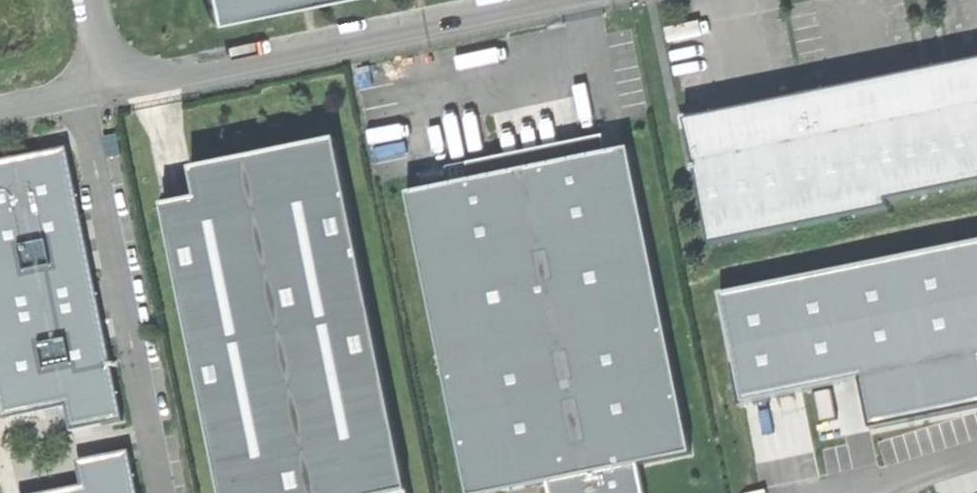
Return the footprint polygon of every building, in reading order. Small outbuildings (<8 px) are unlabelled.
[(216,22),(326,0),(212,0),(216,22)] [(716,243),(890,208),(888,199),(976,181),(976,62),(691,120),(716,243)] [(220,492),(410,492),(337,141),(250,159),(191,170),(198,199),(178,203),(161,206),(220,492)] [(124,421),(75,182),(67,148),(0,163),(0,406),(3,421),(66,408),(71,432),(124,421)] [(408,194),(470,492),(495,492),(535,485),(547,483),(640,465),(696,454),(630,149),(629,149),(408,194)] [(730,293),(743,403),(762,399),(785,394),(800,391),(810,389),(826,385),(849,381),(861,378),(870,429),(976,405),(976,242),(730,293)] [(132,453),(79,463),(85,486),(54,492),(139,492),(132,453)] [(547,483),(549,492),(646,492),(640,465),(547,483)]
